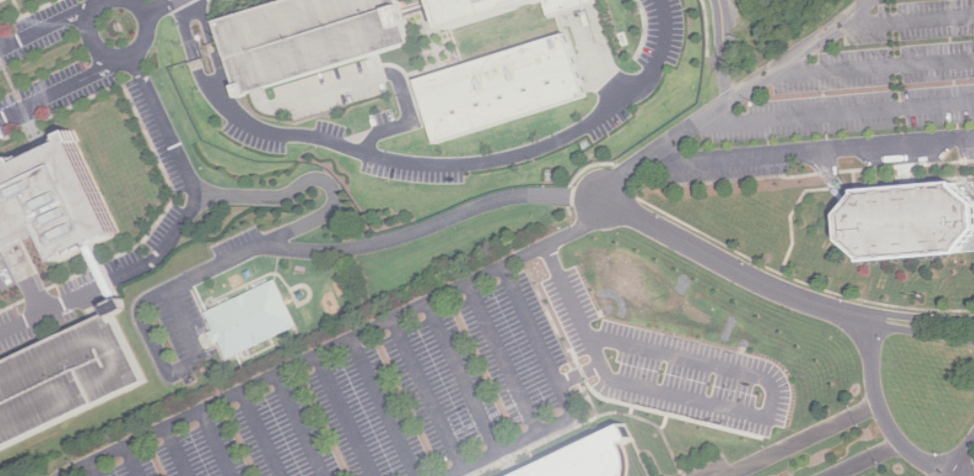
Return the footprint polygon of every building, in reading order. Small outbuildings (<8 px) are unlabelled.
[(217,20),(282,0),(400,0),(404,11),(413,42),(259,89),(250,92),(236,96),(233,86),(237,85),(235,78),(217,20)] [(434,1),(442,28),(535,0),(434,0),(434,1)] [(551,15),(595,2),(594,0),(546,0),(551,15)] [(431,140),(581,95),(563,35),(445,70),(413,79),(431,140)] [(1,169),(0,167),(0,161),(8,158),(11,165),(43,150),(56,144),(53,137),(65,132),(69,141),(62,144),(105,238),(83,247),(50,262),(35,229),(0,245),(0,169),(1,169)] [(839,241),(860,258),(861,262),(958,253),(958,250),(973,230),(973,216),(973,204),(952,184),(856,191),(837,215),(839,241)] [(207,312),(230,358),(296,324),(273,278),(207,312)] [(143,380),(0,447),(0,363),(94,320),(103,315),(100,308),(110,303),(118,299),(122,309),(112,314),(143,380)] [(628,468),(627,457),(621,445),(632,440),(624,425),(516,475),(627,475),(628,468)]
